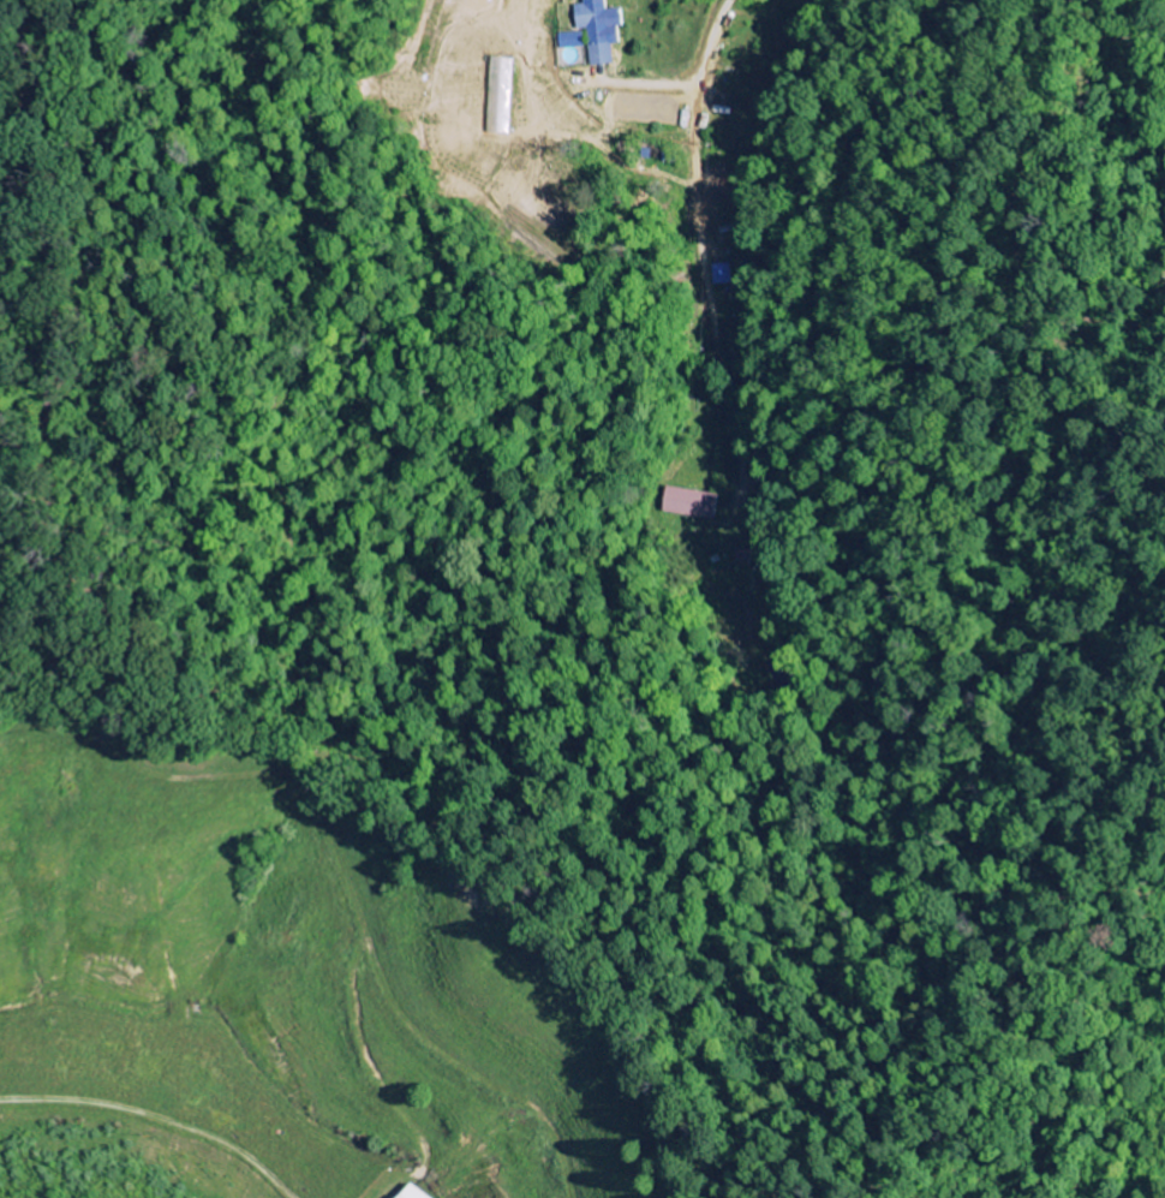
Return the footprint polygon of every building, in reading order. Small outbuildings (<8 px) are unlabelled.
[(554,35),(555,49),(570,48),(571,60),(582,59),(583,68),(611,65),(609,46),(614,46),(613,28),(622,27),(620,10),(603,11),(602,0),(579,0),(580,6),(571,6),(574,34),(554,35)] [(712,520),(714,495),(662,490),(659,515),(712,520)] [(419,1185),(409,1197),(436,1197),(419,1185)]
